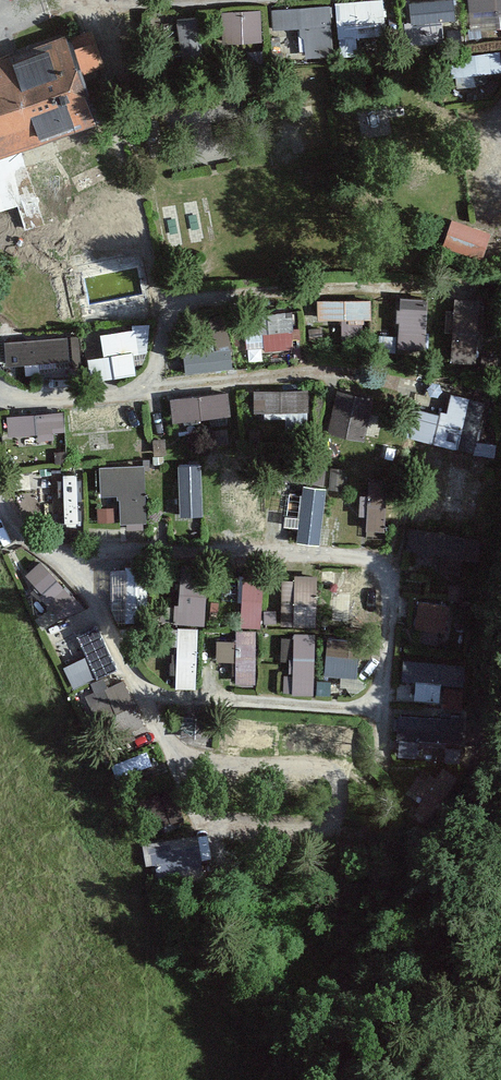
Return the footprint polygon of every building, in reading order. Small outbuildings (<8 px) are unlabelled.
[(335,3),(337,40),(339,40),(340,58),(358,57),(357,39),(386,37),(384,0),(380,0),(335,3)] [(409,4),(411,26),(456,21),(453,0),(445,0),(409,4)] [(470,33),(500,30),(500,0),(467,0),(470,33)] [(332,7),(272,11),(273,32),(299,30),(299,37),(303,41),(304,59),(335,57),(332,7)] [(261,11),(221,13),(222,45),(262,43),(261,11)] [(179,21),(184,62),(202,60),(198,19),(179,21)] [(0,60),(0,159),(97,124),(65,36),(0,60)] [(455,78),(500,76),(500,53),(454,55),(455,78)] [(493,235),(452,221),(443,247),(484,261),(493,235)] [(427,301),(400,299),(400,311),(397,311),(396,324),(399,324),(397,351),(425,353),(427,301)] [(371,300),(317,302),(317,322),(341,321),(341,338),(363,338),(362,321),(371,321),(371,300)] [(486,303),(454,301),(449,363),(481,366),(486,303)] [(292,312),(241,319),(246,352),(264,349),(264,353),(296,348),(292,312)] [(66,328),(7,330),(8,337),(66,335),(66,328)] [(104,359),(88,362),(91,383),(136,376),(133,356),(139,355),(135,331),(100,336),(104,359)] [(68,338),(4,343),(6,368),(70,362),(68,338)] [(231,349),(184,354),(186,375),(233,369),(231,349)] [(309,391),(254,392),(254,413),(309,413),(309,391)] [(373,399),(337,392),(328,436),(364,443),(373,399)] [(228,393),(169,401),(172,425),(231,418),(228,393)] [(439,416),(412,410),(406,439),(473,455),(485,404),(451,396),(447,415),(440,413),(439,416)] [(63,413),(6,417),(7,438),(65,433),(63,413)] [(145,465),(99,467),(100,498),(117,498),(117,501),(120,501),(121,525),(147,524),(145,465)] [(200,467),(177,468),(179,519),(203,518),(200,467)] [(39,531),(83,529),(81,469),(37,470),(39,531)] [(345,470),(331,469),(329,490),(343,491),(345,470)] [(387,479),(369,479),(367,537),(385,538),(387,479)] [(326,490),(303,487),(296,544),(319,547),(326,490)] [(114,509),(97,510),(98,524),(115,524),(114,509)] [(479,540),(413,532),(410,557),(476,566),(479,540)] [(63,620),(82,603),(41,559),(22,577),(63,620)] [(147,567),(121,568),(122,615),(148,615),(147,567)] [(207,569),(180,567),(179,606),(175,606),(174,626),(205,628),(207,569)] [(370,628),(372,577),(340,576),(338,627),(370,628)] [(264,580),(244,578),(240,628),(260,629),(264,580)] [(316,578),(294,578),(294,582),(281,581),(280,628),(316,628),(316,578)] [(452,608),(418,602),(413,629),(448,635),(452,608)] [(65,666),(76,687),(115,666),(88,619),(71,628),(86,654),(65,666)] [(198,630),(178,629),(175,690),(196,691),(198,630)] [(256,631),(235,631),(235,643),(217,643),(217,664),(235,664),(235,687),(256,687),(256,631)] [(316,635),(293,635),(292,696),(314,697),(316,635)] [(360,643),(328,640),(324,677),(357,680),(360,643)] [(462,666),(403,663),(402,684),(414,684),(413,701),(440,702),(441,685),(461,686),(462,666)] [(109,748),(148,724),(115,668),(75,692),(109,748)] [(461,720),(397,717),(396,741),(459,745),(461,720)] [(358,729),(288,727),(287,745),(357,748),(358,729)] [(456,780),(441,770),(435,778),(422,770),(406,794),(420,804),(411,816),(424,825),(456,780)] [(151,827),(181,826),(180,792),(150,793),(151,827)] [(145,844),(148,871),(200,864),(197,837),(145,844)]
